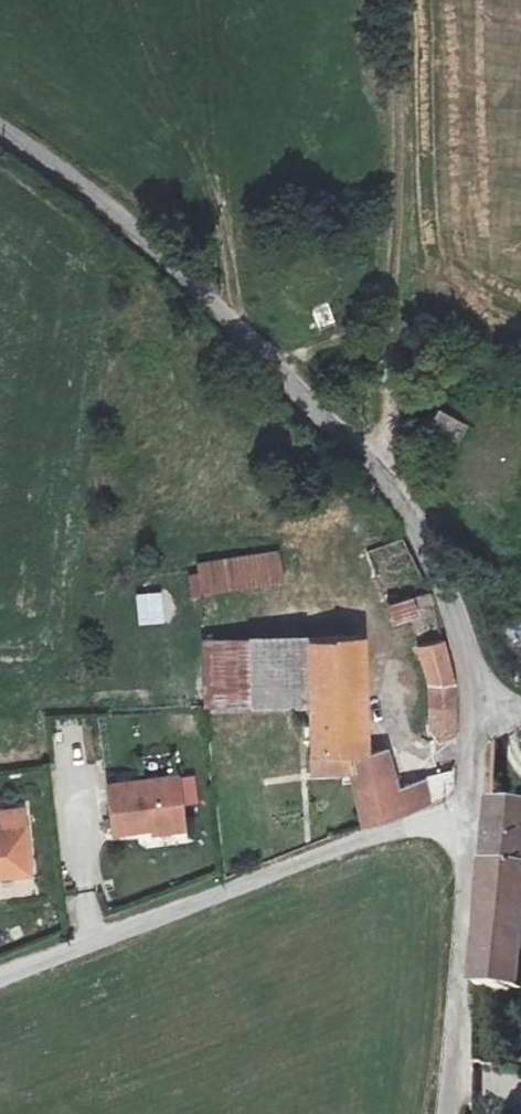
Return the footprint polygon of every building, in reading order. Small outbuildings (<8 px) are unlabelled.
[(431,430),(461,447),(472,426),(443,409),(431,430)] [(189,576),(192,596),(281,584),(277,553),(200,564),(202,575),(189,576)] [(160,594),(138,597),(141,620),(163,617),(160,594)] [(388,604),(393,622),(421,614),(416,596),(388,604)] [(365,828),(431,803),(425,779),(399,790),(388,754),(369,756),(366,644),(309,647),(307,638),(207,642),(212,708),(306,707),(312,777),(350,777),(365,828)] [(440,739),(455,734),(454,686),(443,644),(422,649),(431,686),(433,730),(440,739)] [(425,779),(431,803),(443,796),(449,792),(456,774),(456,768),(425,779)] [(187,772),(112,780),(117,832),(193,828),(187,772)] [(518,964),(520,934),(520,806),(493,802),(490,833),(472,983),(520,988),(520,964),(518,964)] [(0,823),(0,864),(43,860),(37,819),(0,823)]
